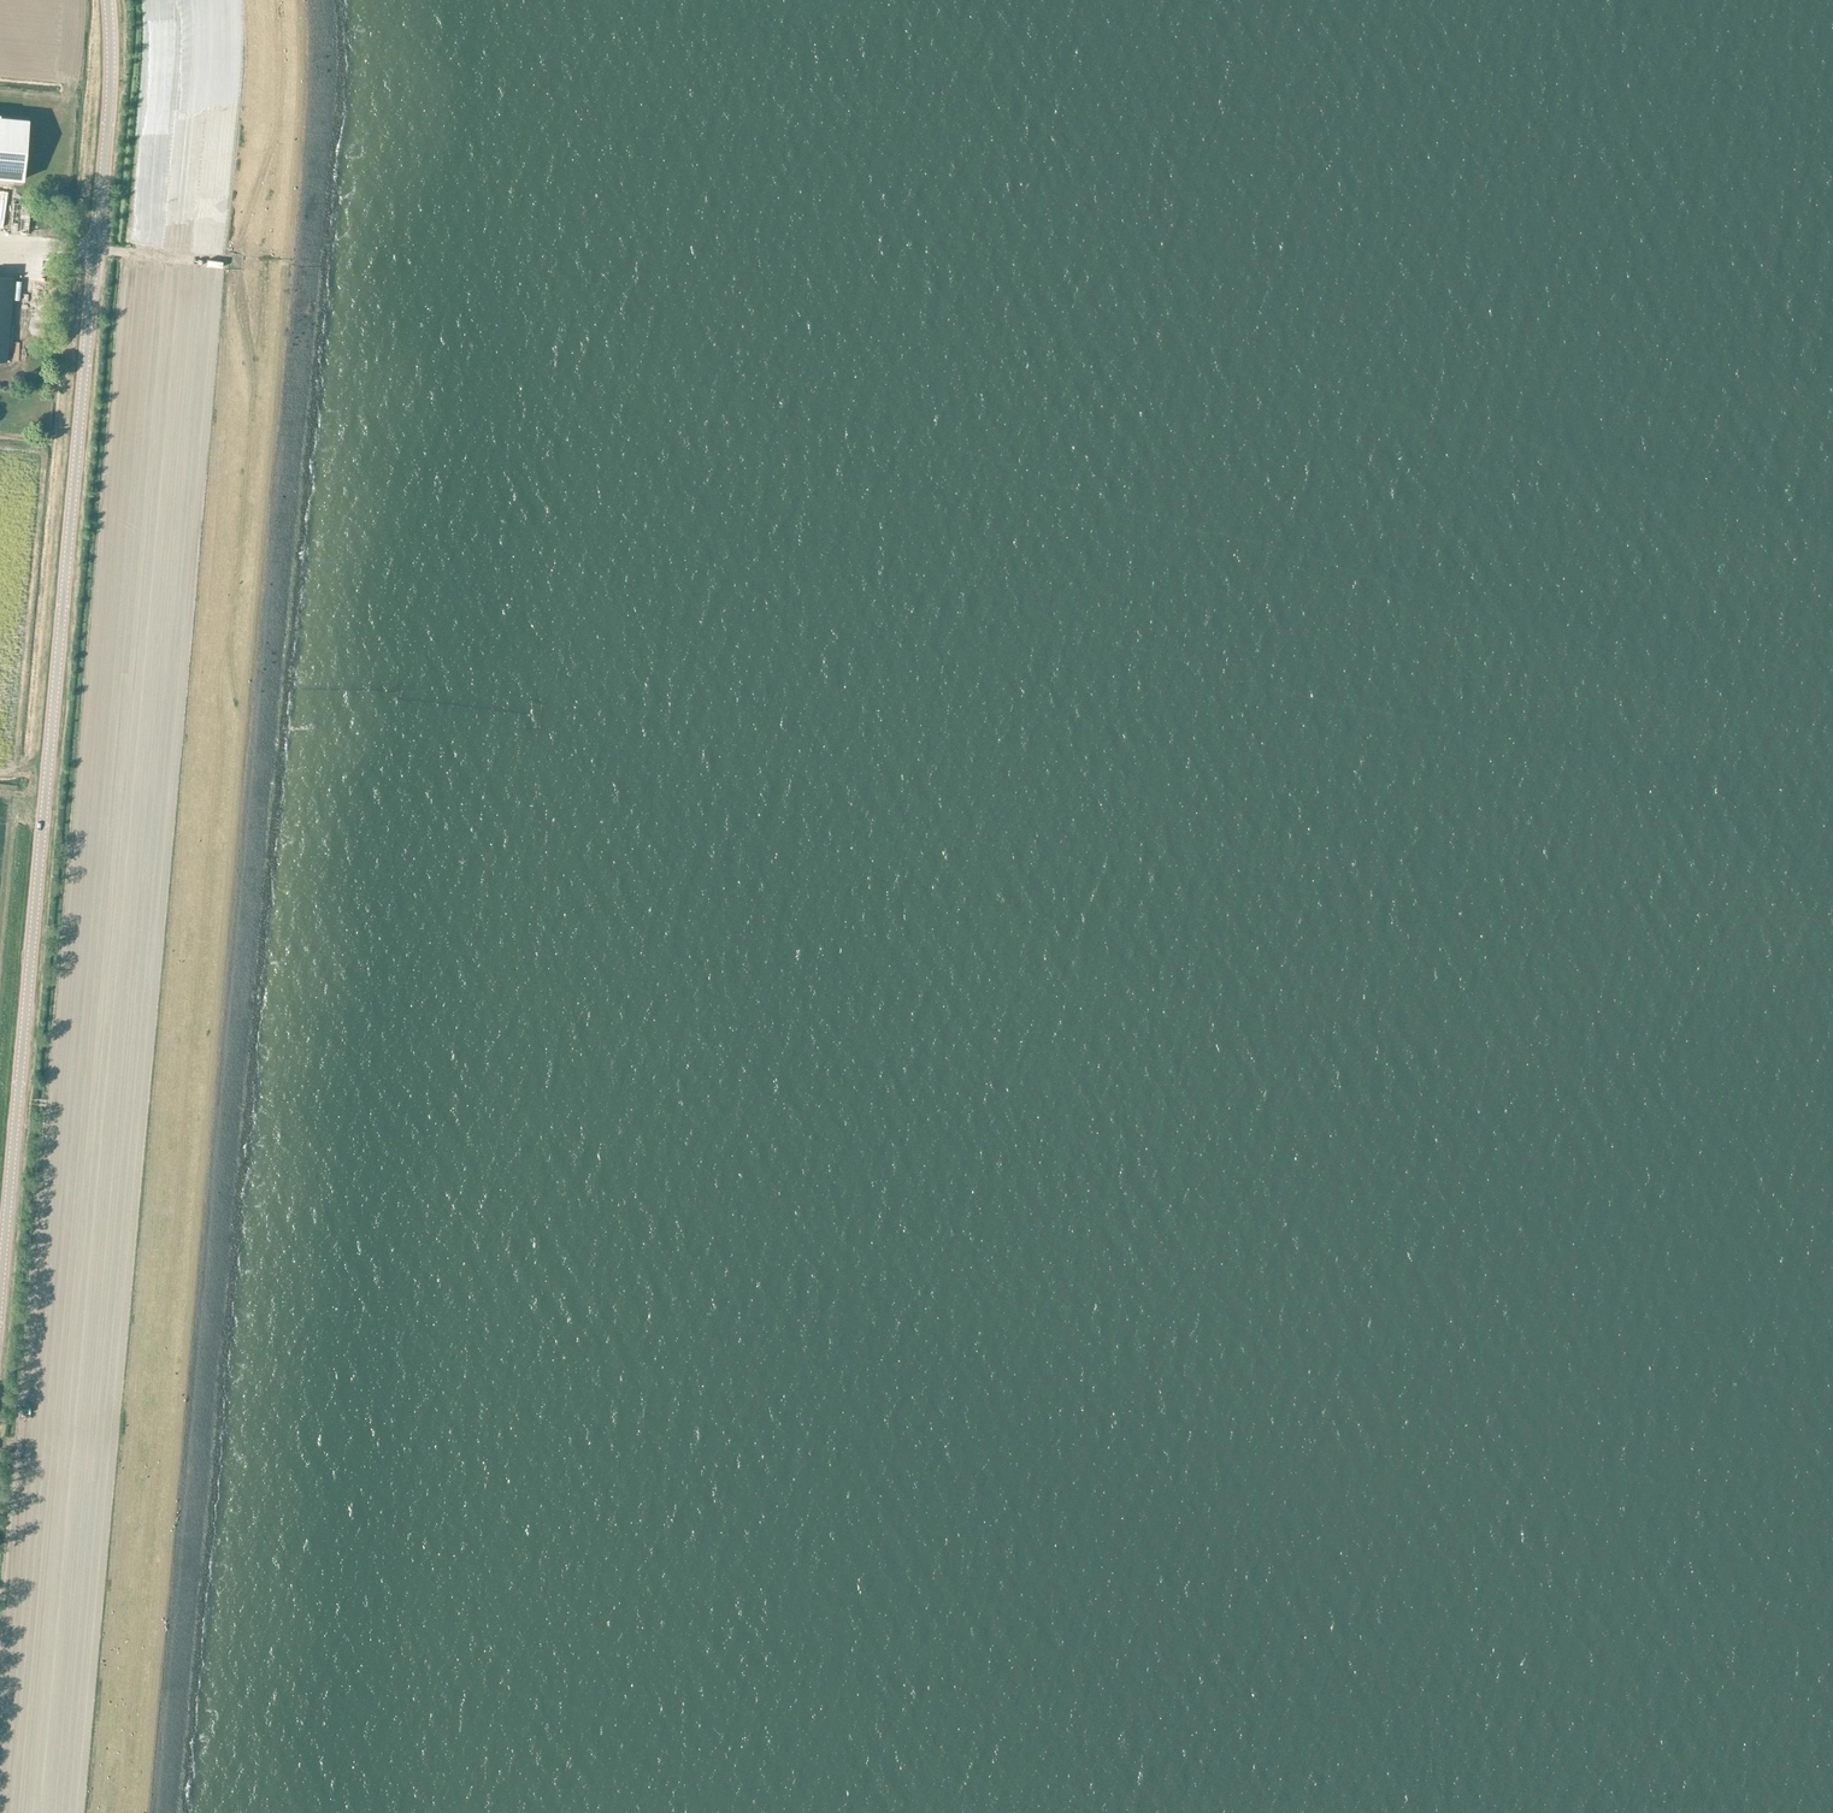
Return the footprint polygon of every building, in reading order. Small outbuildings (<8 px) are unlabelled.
[(21,177),(26,115),(0,113),(0,175),(21,177)] [(7,361),(14,279),(0,278),(0,360),(7,361)]
